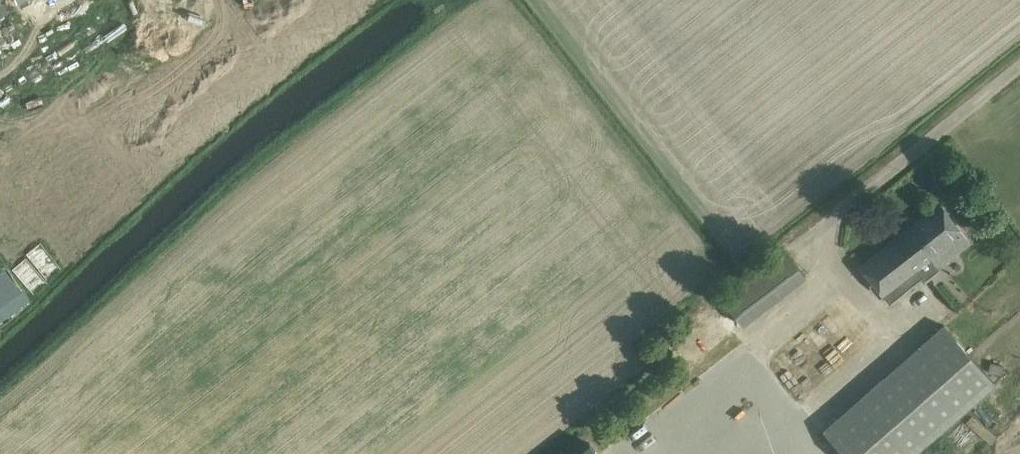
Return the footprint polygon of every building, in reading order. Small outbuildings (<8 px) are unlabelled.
[(930,254),(960,231),(940,205),(860,267),(881,294),(884,292),(891,300),(920,277),(925,283),(942,269),(930,254)] [(736,327),(801,277),(780,251),(716,300),(736,327)] [(767,350),(799,393),(873,339),(841,295),(767,350)] [(994,383),(943,325),(821,431),(842,453),(914,453),(994,383)] [(988,372),(1001,375),(1003,365),(990,362),(988,372)] [(693,453),(797,453),(752,403),(693,453)] [(575,453),(598,453),(589,443),(575,453)]
